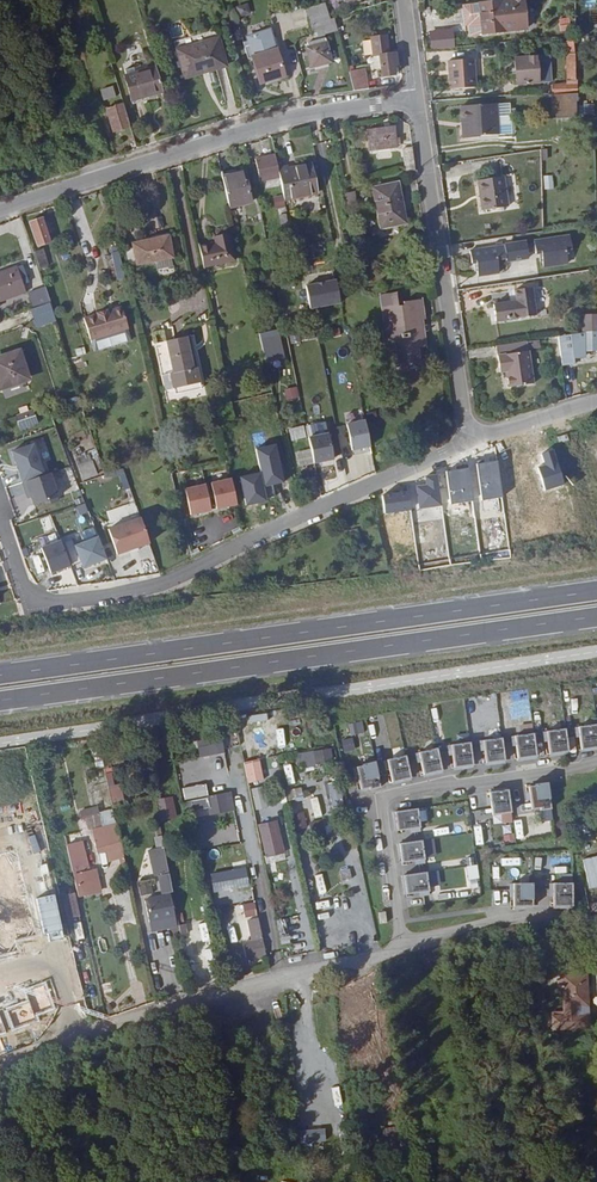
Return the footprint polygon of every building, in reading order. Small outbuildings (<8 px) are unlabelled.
[(501,1),(479,3),(482,34),(505,31),(519,30),(515,0),(509,0),(501,1)] [(519,30),(526,29),(523,0),(515,0),(519,30)] [(236,7),(240,18),(252,13),(249,3),(236,7)] [(329,19),(325,3),(305,9),(310,25),(329,19)] [(337,30),(334,18),(330,19),(329,19),(310,25),(314,37),(324,34),(337,30)] [(246,39),(252,57),(260,84),(284,76),(276,49),(270,31),(246,39)] [(389,54),(387,35),(370,37),(372,57),(378,56),(380,68),(381,77),(395,75),(394,66),(397,65),(396,53),(389,54)] [(227,67),(218,37),(176,50),(184,79),(227,67)] [(331,62),(325,38),(315,41),(306,43),(308,47),(306,48),(311,68),(331,62)] [(575,80),(575,54),(566,54),(567,84),(577,84),(577,80),(575,80)] [(549,82),(547,70),(538,71),(536,56),(514,58),(516,85),(547,83),(549,82)] [(446,61),(448,89),(475,87),(473,59),(446,61)] [(162,93),(155,67),(124,76),(131,101),(162,93)] [(369,89),(365,69),(349,72),(354,91),(369,89)] [(577,93),(577,84),(567,84),(551,84),(551,94),(562,94),(562,93),(563,93),(576,93),(577,93)] [(115,97),(112,87),(100,90),(103,101),(115,97)] [(576,116),(576,93),(563,93),(563,94),(563,95),(564,116),(576,116)] [(564,116),(563,95),(552,95),(553,117),(564,116)] [(130,127),(123,104),(106,109),(113,132),(130,127)] [(499,134),(497,104),(463,106),(465,127),(462,127),(463,139),(479,138),(479,136),(494,135),(499,134)] [(397,147),(394,127),(367,130),(369,151),(397,147)] [(415,171),(412,148),(402,149),(406,173),(415,171)] [(279,177),(277,169),(274,155),(254,159),(259,182),(279,177)] [(317,192),(311,165),(288,169),(288,166),(277,169),(279,178),(280,183),(284,200),(317,192)] [(251,203),(244,172),(222,177),(229,208),(251,203)] [(554,189),(553,175),(544,176),(544,190),(554,189)] [(508,207),(504,177),(477,181),(482,211),(508,207)] [(406,223),(398,183),(373,188),(381,228),(406,223)] [(288,224),(285,214),(279,215),(281,226),(288,224)] [(50,242),(42,218),(29,222),(37,246),(50,242)] [(235,260),(229,234),(213,237),(215,243),(199,247),(204,267),(235,260)] [(542,260),(543,266),(567,262),(565,249),(571,248),(569,235),(533,241),(535,253),(538,253),(541,252),(542,260)] [(172,257),(168,236),(132,243),(133,248),(125,250),(128,266),(155,261),(172,257)] [(526,241),(504,244),(506,257),(506,260),(528,257),(526,241)] [(504,245),(469,250),(471,263),(477,262),(478,270),(479,275),(499,272),(497,259),(506,257),(504,245)] [(97,258),(93,247),(85,249),(89,261),(97,258)] [(55,264),(51,252),(48,251),(43,252),(42,249),(33,252),(39,269),(55,264)] [(125,279),(118,252),(112,253),(118,280),(125,279)] [(173,266),(171,258),(155,261),(157,269),(173,266)] [(357,272),(355,259),(348,260),(350,273),(357,272)] [(23,265),(0,273),(0,301),(25,291),(23,284),(29,283),(23,265)] [(295,287),(293,279),(280,282),(281,290),(295,287)] [(310,309),(340,303),(336,281),(306,287),(310,309)] [(51,303),(45,287),(29,293),(35,308),(51,303)] [(536,316),(532,287),(515,290),(516,301),(494,304),(496,322),(536,316)] [(426,346),(422,320),(425,319),(422,299),(403,302),(404,306),(398,306),(396,292),(380,295),(384,327),(384,328),(382,328),(384,341),(395,340),(398,364),(420,360),(418,347),(426,346)] [(86,317),(95,351),(132,340),(122,307),(86,317)] [(583,314),(584,332),(596,330),(596,313),(583,314)] [(281,349),(277,330),(259,334),(265,362),(291,356),(289,348),(281,349)] [(584,332),(585,349),(596,349),(596,330),(584,332)] [(585,349),(584,332),(558,336),(563,365),(575,363),(575,354),(585,354),(585,349)] [(189,369),(184,348),(188,347),(186,337),(166,341),(173,373),(170,373),(174,389),(200,383),(196,367),(193,368),(189,369)] [(540,347),(539,340),(527,342),(528,349),(540,347)] [(527,342),(527,341),(496,346),(497,355),(499,368),(505,367),(505,372),(508,388),(534,383),(528,349),(527,342)] [(193,368),(188,347),(184,348),(189,369),(193,368)] [(18,353),(0,359),(0,384),(1,387),(27,378),(18,353)] [(174,389),(170,373),(162,375),(166,390),(174,389)] [(201,389),(200,383),(174,389),(175,395),(201,389)] [(287,401),(300,397),(296,386),(283,390),(287,401)] [(365,420),(347,424),(352,450),(370,446),(365,420)] [(308,436),(306,428),(306,426),(289,430),(292,440),(308,436)] [(328,433),(308,437),(314,463),(333,459),(328,433)] [(568,440),(566,435),(557,437),(559,443),(568,440)] [(32,443),(10,451),(15,465),(17,464),(19,469),(17,470),(21,482),(43,474),(32,443)] [(276,444),(255,448),(263,485),(283,481),(276,444)] [(552,451),(542,454),(546,464),(537,467),(545,490),(563,484),(552,451)] [(92,461),(89,454),(76,460),(78,466),(92,461)] [(97,474),(92,461),(78,466),(83,480),(97,474)] [(498,461),(476,464),(481,500),(502,497),(498,461)] [(467,468),(445,471),(451,504),(473,501),(467,468)] [(63,495),(77,489),(70,471),(56,477),(63,495)] [(21,482),(25,492),(28,491),(30,497),(33,505),(58,496),(49,472),(43,474),(21,482)] [(259,474),(238,478),(243,504),(264,500),(259,474)] [(437,475),(424,477),(425,485),(415,486),(418,509),(441,506),(437,475)] [(231,478),(210,482),(215,508),(236,504),(231,478)] [(205,484),(184,488),(190,515),(211,510),(205,484)] [(409,490),(382,494),(384,513),(412,509),(409,490)] [(80,517),(89,513),(85,502),(76,505),(80,517)] [(137,547),(150,542),(140,517),(108,529),(117,554),(130,550),(137,547)] [(97,535),(73,545),(83,568),(107,558),(97,535)] [(61,543),(41,550),(51,575),(71,568),(61,543)] [(249,723),(269,719),(268,712),(248,715),(249,723)] [(509,712),(501,713),(503,732),(511,732),(509,712)] [(349,733),(365,733),(365,721),(349,721),(349,733)] [(596,748),(596,725),(579,727),(580,737),(582,750),(596,748)] [(276,729),(278,746),(287,745),(286,728),(276,729)] [(566,728),(552,730),(556,753),(569,751),(566,728)] [(550,754),(556,753),(552,730),(547,731),(549,741),(550,754)] [(222,732),(196,734),(198,755),(224,753),(222,732)] [(518,758),(538,755),(535,732),(516,735),(517,745),(518,758)] [(487,762),(506,759),(503,736),(484,739),(485,749),(487,762)] [(455,766),(474,763),(471,740),(452,743),(453,753),(455,766)] [(424,773),(443,768),(438,746),(419,750),(421,760),(424,773)] [(304,749),(304,764),(333,763),(333,749),(304,749)] [(393,779),(412,775),(407,753),(388,757),(390,767),(393,779)] [(262,766),(277,765),(276,756),(262,758),(262,766)] [(261,758),(244,762),(248,783),(265,780),(261,758)] [(376,759),(357,764),(359,773),(362,786),(370,784),(370,786),(381,784),(376,759)] [(195,761),(178,764),(180,781),(198,779),(195,761)] [(122,783),(116,784),(114,767),(106,768),(109,797),(123,796),(122,783)] [(590,797),(586,780),(569,784),(573,802),(590,797)] [(340,781),(329,782),(331,800),(342,799),(340,781)] [(529,785),(532,808),(540,807),(540,809),(551,808),(548,782),(535,783),(535,785),(529,785)] [(273,804),(267,785),(251,790),(257,809),(273,804)] [(302,786),(285,790),(289,803),(305,799),(302,786)] [(508,788),(489,790),(492,813),(511,811),(508,788)] [(231,790),(191,800),(196,818),(236,808),(231,790)] [(311,799),(315,817),(323,815),(318,797),(311,799)] [(418,806),(395,809),(397,828),(410,826),(420,825),(418,806)] [(101,814),(99,807),(91,809),(93,816),(101,814)] [(93,816),(91,809),(80,811),(81,819),(93,816)] [(490,842),(485,809),(470,811),(474,844),(490,842)] [(303,811),(292,814),(295,829),(306,827),(303,811)] [(118,842),(111,812),(101,814),(93,816),(95,828),(98,842),(105,840),(106,846),(118,842)] [(95,828),(93,816),(85,818),(88,830),(95,828)] [(214,816),(198,821),(201,833),(217,828),(214,816)] [(521,816),(514,816),(516,835),(523,835),(521,816)] [(202,848),(223,843),(221,835),(201,840),(202,848)] [(284,853),(280,835),(262,839),(266,857),(284,853)] [(422,837),(399,840),(401,859),(414,858),(424,856),(422,837)] [(89,871),(82,842),(66,845),(78,897),(94,893),(89,871)] [(125,862),(120,842),(118,842),(106,846),(109,862),(119,859),(120,863),(125,862)] [(163,845),(148,849),(154,874),(169,871),(163,845)] [(247,867),(211,871),(213,891),(249,887),(247,867)] [(351,878),(349,869),(340,871),(342,881),(351,878)] [(418,890),(428,888),(426,869),(403,872),(405,891),(418,890)] [(100,892),(95,870),(89,871),(94,893),(100,892)] [(457,891),(457,896),(479,894),(477,876),(470,877),(471,890),(457,891)] [(512,895),(512,905),(531,905),(531,882),(512,882),(512,895)] [(552,882),(551,905),(571,905),(571,882),(552,882)] [(75,891),(62,895),(68,918),(81,914),(75,891)] [(436,894),(437,900),(452,898),(451,892),(436,894)] [(174,917),(170,895),(146,901),(150,922),(174,917)] [(73,998),(58,906),(44,908),(59,1000),(73,998)] [(220,918),(232,915),(231,908),(218,911),(220,918)] [(176,926),(174,917),(150,922),(152,931),(176,926)] [(266,956),(258,918),(248,920),(252,941),(244,943),(248,959),(266,956)] [(216,972),(207,920),(180,925),(181,934),(201,931),(205,949),(194,951),(191,939),(185,940),(188,953),(194,952),(198,975),(216,972)] [(558,979),(558,988),(563,988),(564,1012),(552,1013),(553,1029),(589,1027),(586,974),(562,975),(562,979),(558,979)]
